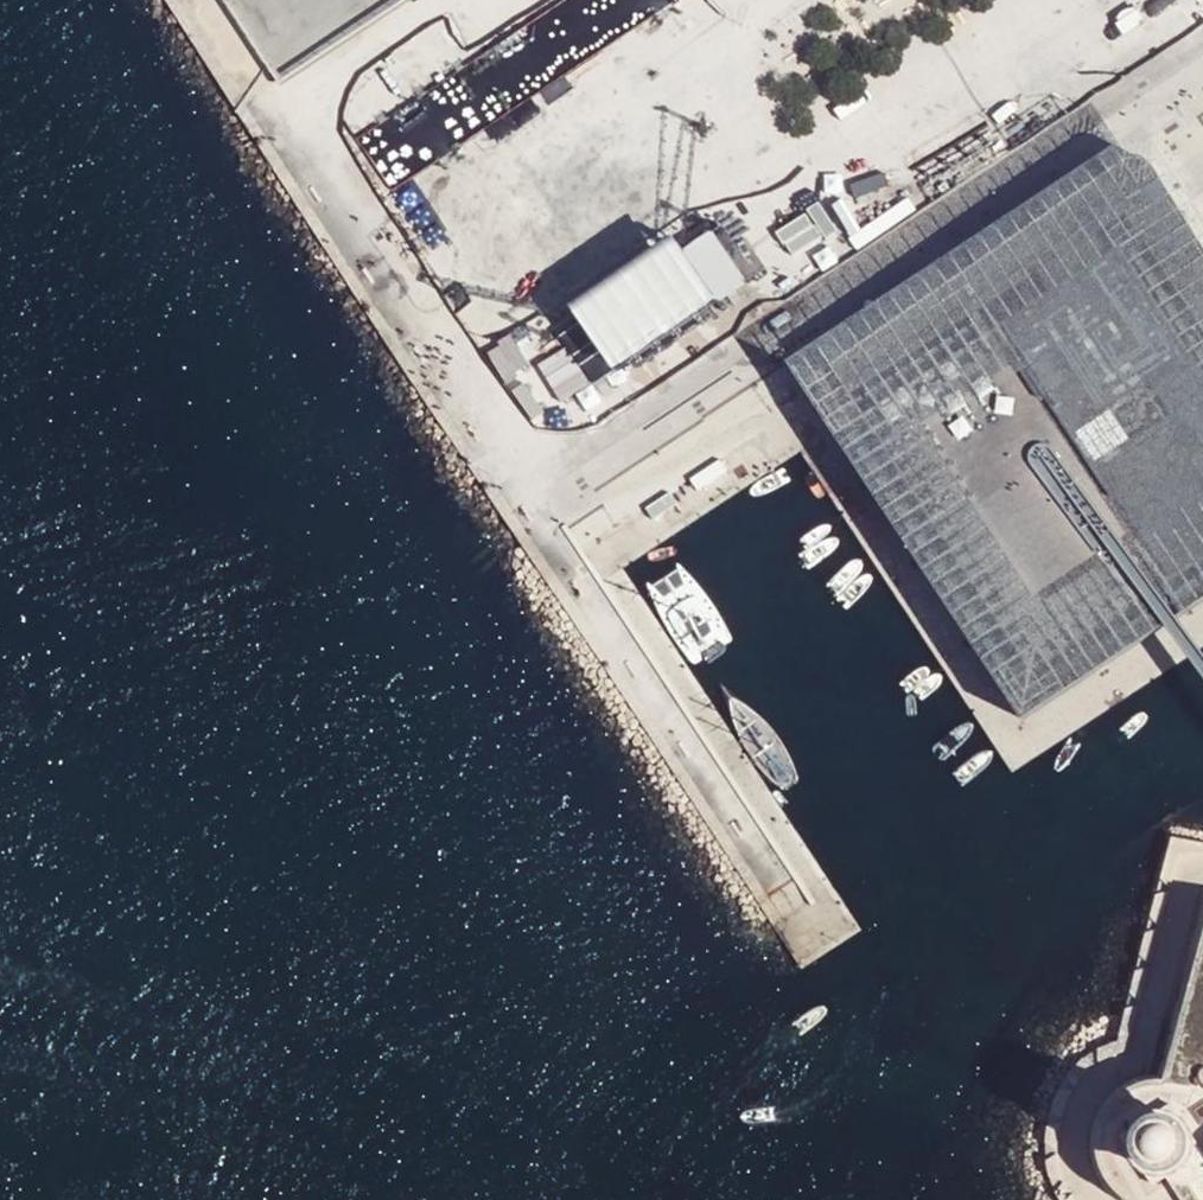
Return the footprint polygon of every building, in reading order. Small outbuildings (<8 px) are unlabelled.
[(802,391),(1023,726),(1181,621),(1202,607),(1202,259),(1154,184),(1152,182),(1150,180),(1147,179),(1144,177),(1141,176),(1138,176),(1136,176),(1133,176),(1129,177),(1126,178),(817,381),(802,391)] [(605,333),(531,379),(551,410),(625,364),(605,333)] [(606,431),(655,400),(636,371),(587,402),(606,431)] [(1069,1194),(1061,1174),(1058,1153),(1060,1131),(1066,1110),(1076,1091),(1090,1074),(1108,1062),(1128,1053),(1180,850),(1202,854),(1202,843),(1195,842),(1170,838),(1165,859),(1118,1043),(1107,1050),(1088,1062),(1072,1078),(1059,1098),(1051,1119),(1048,1142),(1047,1151),(1049,1165),(1055,1188),(1058,1199),(1059,1199),(1073,1199),(1069,1194)] [(1129,1197),(1117,1185),(1108,1170),(1104,1154),(1104,1137),(1109,1120),(1118,1106),(1131,1095),(1147,1087),(1163,1084),(1202,946),(1202,899),(1156,1075),(1150,1076),(1132,1081),(1117,1091),(1104,1105),(1096,1121),(1092,1140),(1092,1158),(1098,1176),(1107,1191),(1116,1199),(1135,1199),(1129,1197)] [(1123,1137),(1155,1186),(1167,1178),(1178,1195),(1192,1186),(1202,1179),(1202,1152),(1181,1117),(1173,1105),(1123,1137)] [(1192,1186),(1178,1195),(1181,1199),(1201,1199),(1192,1186)]
